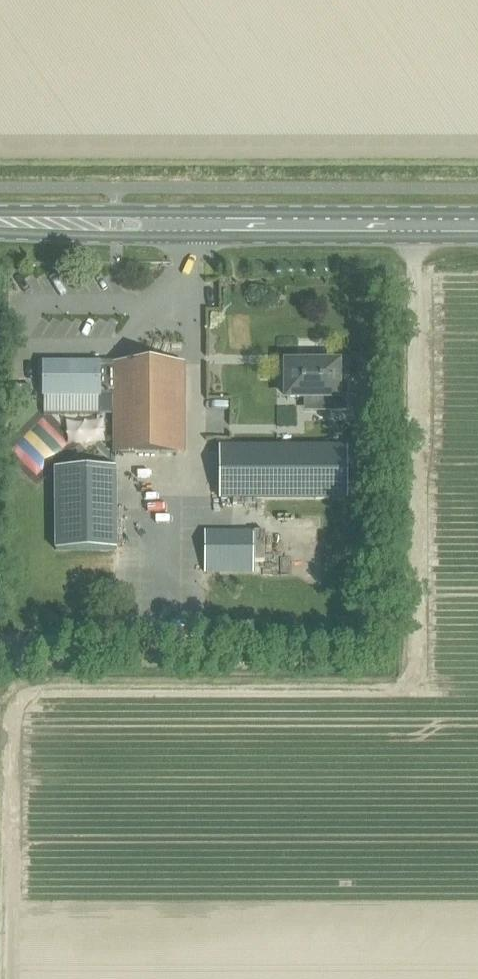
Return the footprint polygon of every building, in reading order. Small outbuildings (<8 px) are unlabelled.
[(99,364),(43,364),(43,395),(44,395),(44,415),(99,415),(99,395),(113,395),(113,367),(99,367),(99,364)] [(184,364),(113,364),(113,367),(113,395),(114,453),(185,453),(184,364)] [(338,364),(286,364),(287,398),(330,397),(330,411),(346,411),(346,385),(338,385),(338,364)] [(59,446),(41,418),(32,424),(50,451),(59,446)] [(33,445),(30,457),(44,461),(47,449),(33,445)] [(221,447),(221,500),(347,499),(347,446),(221,447)] [(26,455),(15,460),(23,477),(34,472),(26,455)] [(116,468),(55,469),(55,551),(116,550),(116,468)] [(254,573),(254,531),(203,531),(204,573),(254,573)]
